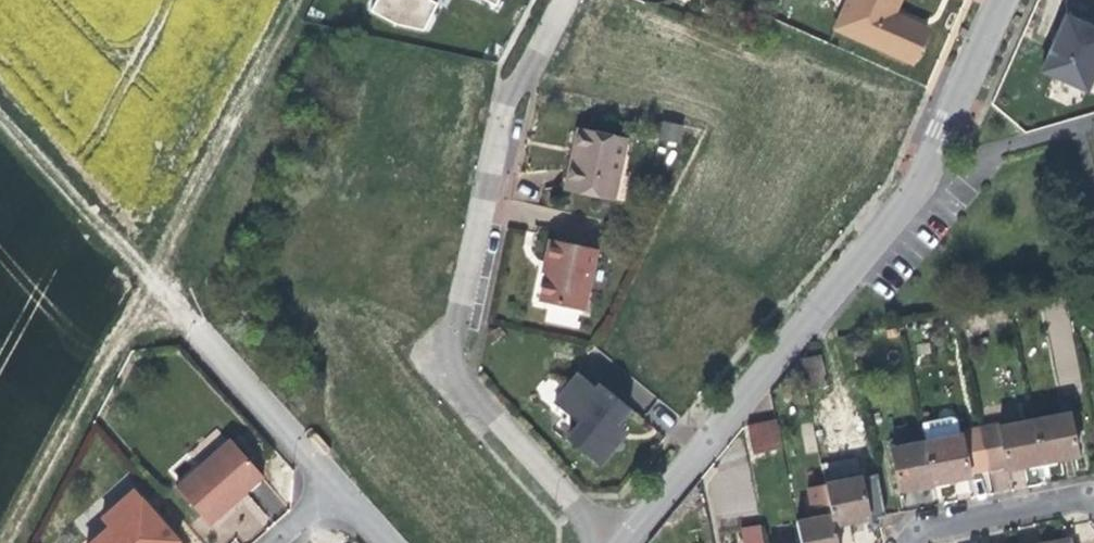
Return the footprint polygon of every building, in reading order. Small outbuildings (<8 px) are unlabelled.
[(376,10),(425,32),(439,2),(434,0),(381,0),(376,10)] [(502,0),(477,0),(497,9),(502,0)] [(898,0),(848,0),(835,27),(909,65),(925,28),(893,12),(897,2),(898,0)] [(1093,77),(1093,30),(1066,18),(1054,45),(1042,71),(1087,93),(1093,77)] [(679,144),(684,126),(664,121),(659,138),(679,144)] [(610,198),(623,141),(580,130),(573,158),(565,187),(610,198)] [(584,305),(595,247),(545,237),(539,262),(548,262),(546,275),(542,298),(584,305)] [(816,349),(798,353),(804,381),(822,377),(816,349)] [(598,462),(615,442),(606,433),(617,422),(629,407),(600,383),(597,386),(579,371),(554,401),(578,422),(566,434),(598,462)] [(1032,421),(1041,463),(1065,458),(1078,456),(1069,414),(1032,421)] [(953,418),(921,424),(924,443),(961,436),(961,432),(958,421),(953,418)] [(747,423),(750,455),(781,451),(778,420),(747,423)] [(1025,467),(1041,463),(1032,421),(999,427),(1007,467),(1007,470),(1025,467)] [(606,433),(615,442),(621,435),(626,429),(617,422),(606,433)] [(978,428),(987,471),(1007,467),(999,427),(998,424),(978,428)] [(970,474),(987,471),(978,428),(961,432),(961,436),(970,474)] [(924,443),(934,484),(953,480),(970,477),(970,474),(961,436),(924,443)] [(262,475),(228,438),(175,488),(209,524),(237,497),(262,475)] [(920,487),(934,484),(924,443),(890,450),(899,491),(920,487)] [(824,485),(832,527),(857,523),(877,519),(883,518),(876,477),(845,482),(844,476),(858,474),(856,459),(821,466),(824,485)] [(800,542),(835,542),(832,527),(824,485),(808,488),(813,520),(796,524),(800,542)] [(133,491),(101,520),(108,528),(92,542),(179,542),(133,491)] [(877,519),(879,531),(891,529),(889,517),(883,518),(877,519)] [(737,527),(739,542),(764,542),(761,523),(737,527)]
